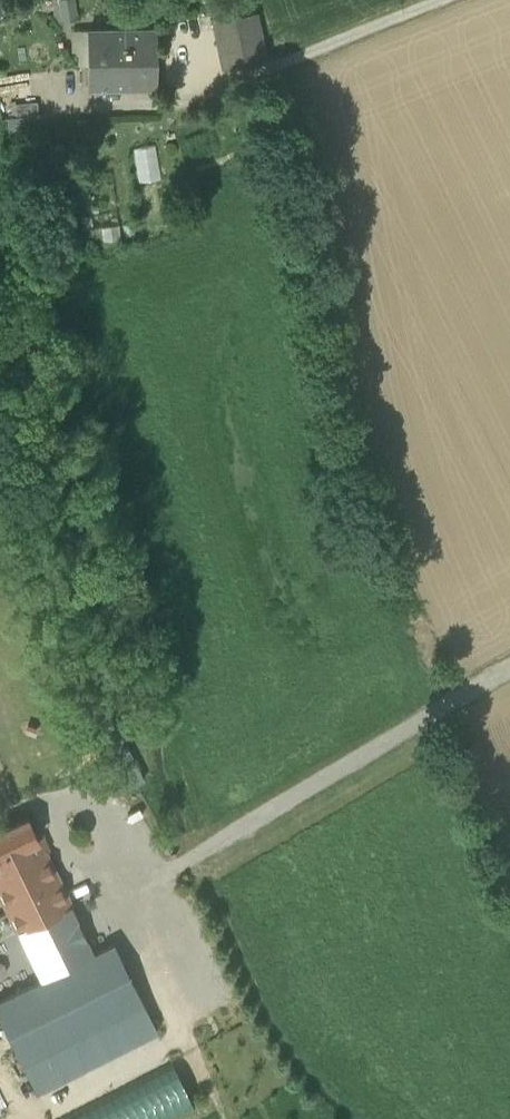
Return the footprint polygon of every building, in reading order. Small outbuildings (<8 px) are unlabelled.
[(79,22),(76,0),(64,0),(67,24),(79,22)] [(256,12),(213,17),(223,69),(266,59),(256,12)] [(156,29),(88,30),(87,87),(156,86),(156,29)] [(36,102),(16,104),(17,117),(8,118),(9,134),(40,130),(36,102)] [(134,147),(138,181),(161,179),(157,144),(134,147)] [(109,761),(121,790),(145,780),(133,751),(109,761)] [(0,831),(0,857),(38,839),(27,818),(0,831)] [(38,839),(0,857),(0,892),(7,906),(5,907),(16,932),(82,899),(71,876),(59,882),(38,839)] [(5,907),(0,909),(0,963),(12,989),(37,977),(16,932),(5,907)] [(152,974),(122,909),(94,922),(95,925),(105,946),(84,955),(37,977),(12,989),(29,1030),(152,974)] [(75,935),(84,955),(105,946),(95,925),(75,935)] [(81,1118),(111,1118),(185,1083),(176,1065),(78,1112),(81,1118)]
